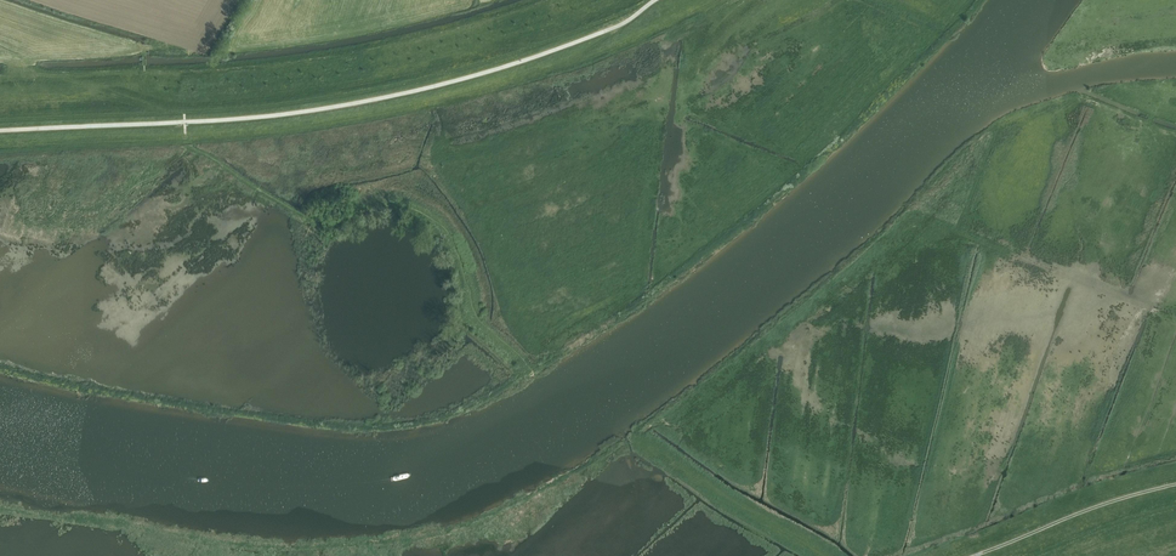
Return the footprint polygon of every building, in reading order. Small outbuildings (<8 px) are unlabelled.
[(190,196),(175,198),(177,208),(191,206),(190,196)]
